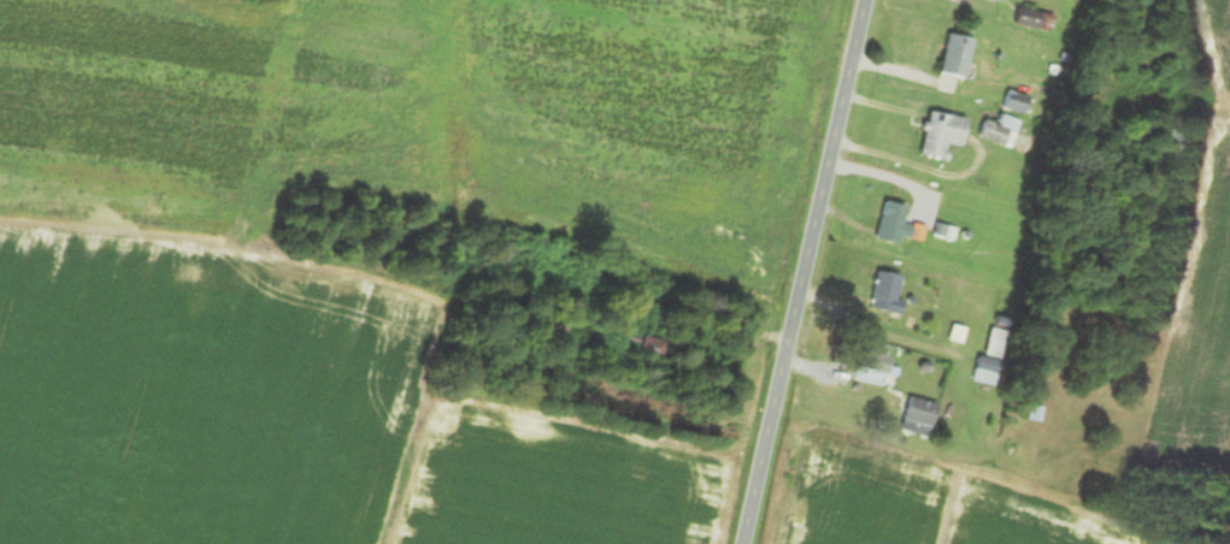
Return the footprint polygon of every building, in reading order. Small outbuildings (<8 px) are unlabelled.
[(1012,28),(1039,27),(1038,12),(1011,14),(1012,28)] [(960,79),(967,39),(942,34),(935,74),(960,79)] [(916,157),(941,159),(942,146),(957,147),(960,117),(920,114),(916,157)] [(992,126),(981,121),(974,136),(1005,149),(1017,123),(997,114),(992,126)] [(896,224),(901,207),(880,201),(870,239),(892,245),(895,234),(903,236),(905,227),(896,224)] [(894,275),(871,271),(865,309),(888,313),(894,275)] [(967,380),(991,385),(1003,331),(986,327),(979,357),(973,356),(967,380)] [(884,345),(856,341),(852,370),(880,374),(884,345)] [(933,405),(905,396),(895,427),(923,436),(933,405)]
